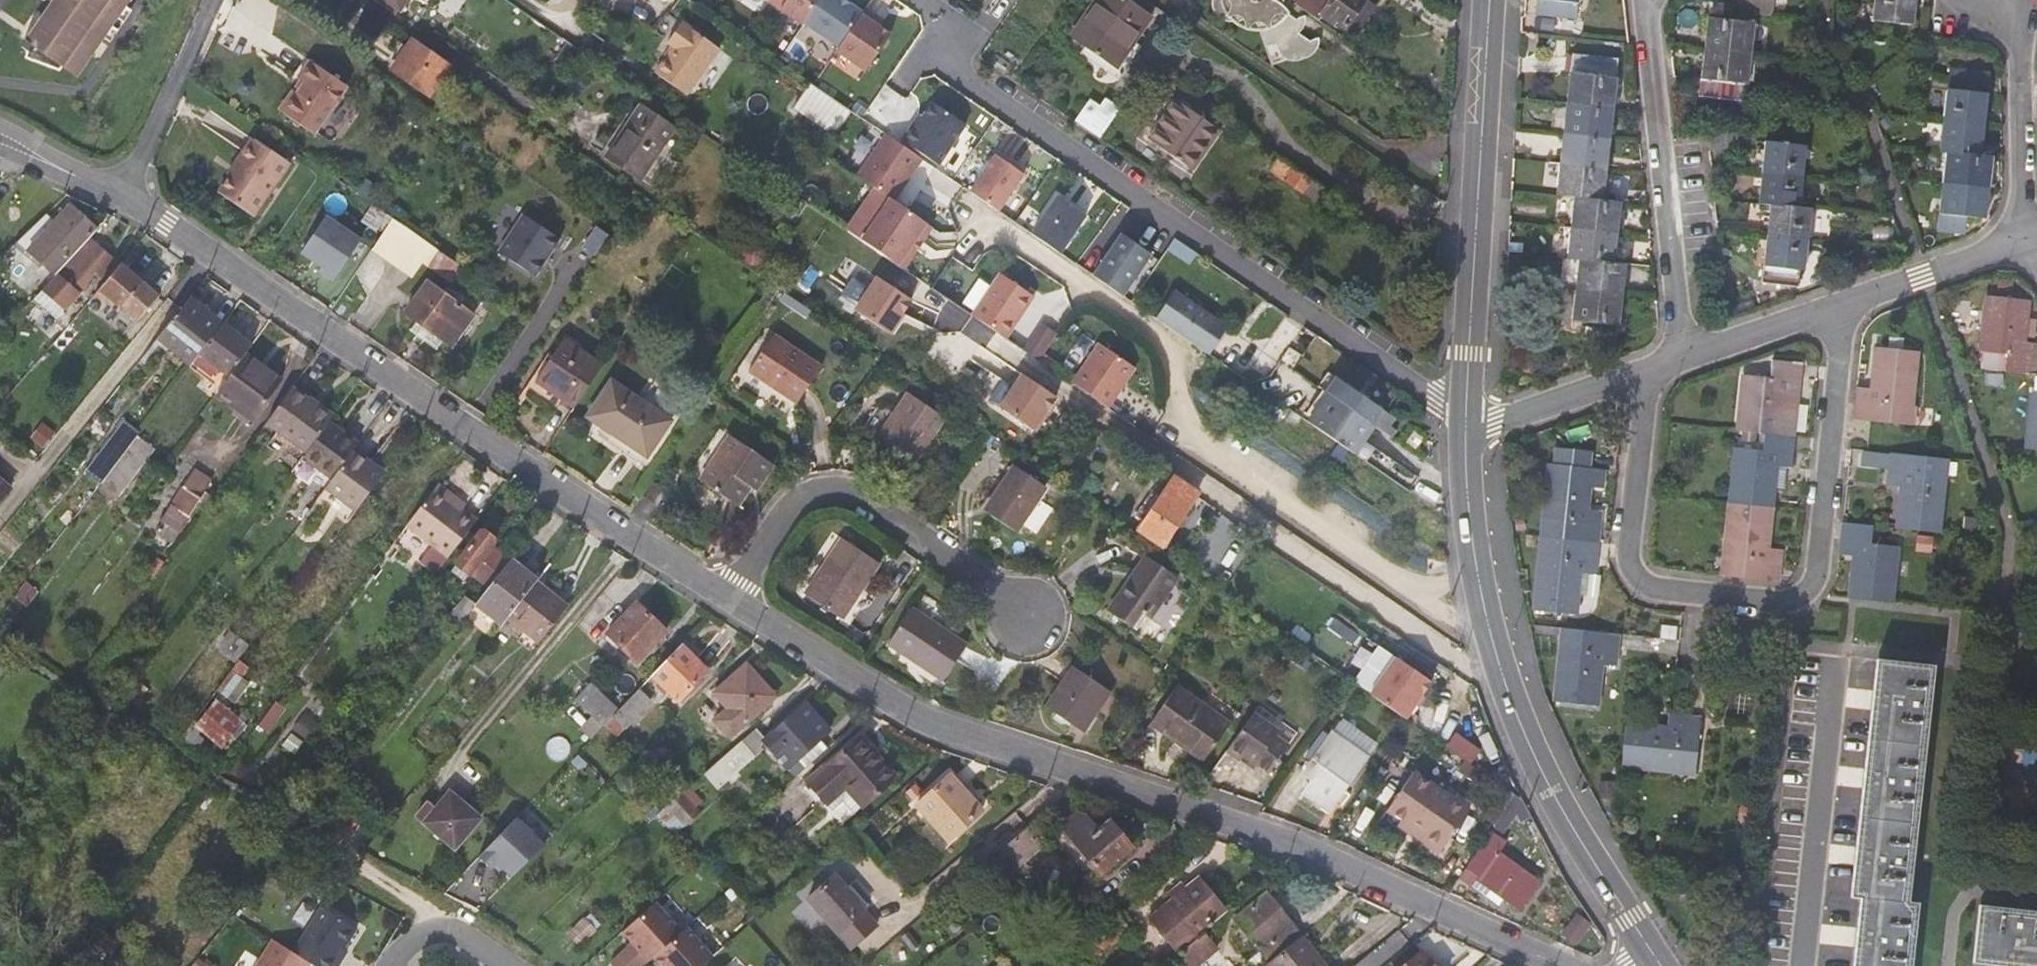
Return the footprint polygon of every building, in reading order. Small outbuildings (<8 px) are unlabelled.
[(40,25),(45,28),(31,48),(27,45),(22,52),(28,57),(25,63),(61,70),(64,66),(79,75),(133,0),(57,0),(40,25)] [(820,0),(769,0),(769,1),(768,3),(803,26),(804,25),(820,0)] [(862,14),(848,5),(841,0),(820,0),(804,25),(839,48),(862,14)] [(1084,45),(1125,72),(1140,49),(1144,51),(1159,26),(1120,0),(1115,0),(1084,45)] [(1259,32),(1269,29),(1275,37),(1279,38),(1282,40),(1286,41),(1291,40),(1295,37),(1274,23),(1276,18),(1269,9),(1270,4),(1271,0),(1262,0),(1261,2),(1259,6),(1256,8),(1253,9),(1249,9),(1245,8),(1242,6),(1240,2),(1240,0),(1221,0),(1221,4),(1222,9),(1224,13),(1226,18),(1229,22),(1235,27),(1240,30),(1247,31),(1252,32),(1259,32)] [(1314,18),(1317,14),(1329,23),(1332,19),(1351,33),(1370,6),(1362,0),(1289,0),(1314,18)] [(1587,0),(1547,0),(1545,19),(1585,24),(1587,0)] [(1744,11),(1782,14),(1783,0),(1745,0),(1744,11)] [(1882,24),(1924,28),(1926,0),(1884,0),(1882,24)] [(877,18),(865,10),(862,14),(839,48),(836,51),(865,72),(890,36),(879,28),(873,24),(877,18)] [(883,22),(877,18),(873,24),(879,28),(883,22)] [(723,48),(685,22),(670,43),(677,47),(659,73),(691,95),(723,48)] [(1714,22),(1704,116),(1736,120),(1740,87),(1751,88),(1758,26),(1714,22)] [(427,90),(448,60),(413,35),(392,66),(427,90)] [(1588,57),(1576,196),(1591,197),(1585,260),(1603,261),(1598,323),(1642,327),(1647,265),(1632,264),(1637,202),(1621,200),(1633,60),(1588,57)] [(298,78),(310,61),(306,58),(294,75),(298,78)] [(280,109),(315,134),(348,87),(310,61),(298,78),(301,80),(280,109)] [(1946,155),(1954,155),(1945,232),(1973,236),(1975,218),(1991,220),(1998,160),(1986,159),(1993,80),(1955,76),(1946,155)] [(811,85),(794,110),(835,138),(852,113),(811,85)] [(645,180),(687,119),(654,97),(613,156),(645,180)] [(1076,120),(1100,136),(1119,107),(1106,98),(1100,106),(1090,99),(1076,120)] [(1178,102),(1150,142),(1196,174),(1224,132),(1178,102)] [(933,105),(916,129),(913,127),(902,142),(938,167),(966,127),(933,105)] [(888,197),(895,201),(922,161),(886,136),(858,177),(875,188),(888,197)] [(256,140),(226,181),(261,207),(291,164),(256,140)] [(1773,144),(1767,201),(1767,203),(1775,203),(1767,281),(1805,285),(1806,269),(1810,268),(1816,205),(1806,205),(1811,147),(1773,144)] [(995,157),(970,193),(999,213),(1024,176),(995,157)] [(1313,180),(1279,157),(1270,169),(1304,192),(1313,180)] [(848,229),(860,237),(888,197),(875,188),(848,229)] [(888,197),(860,237),(897,262),(924,221),(895,201),(888,197)] [(1057,198),(1033,235),(1061,254),(1086,218),(1057,198)] [(449,278),(461,264),(374,203),(355,233),(408,271),(418,256),(449,278)] [(44,265),(59,278),(59,277),(90,240),(97,232),(69,208),(56,223),(46,216),(13,247),(39,271),(44,265)] [(316,270),(331,280),(359,239),(323,214),(298,250),(319,265),(316,270)] [(1122,237),(1095,278),(1123,297),(1151,256),(1122,237)] [(1167,250),(1189,265),(1196,255),(1174,239),(1167,250)] [(45,292),(75,319),(117,269),(120,266),(90,240),(59,277),(59,278),(45,292)] [(762,257),(754,269),(768,279),(777,266),(762,257)] [(167,299),(124,261),(120,266),(117,269),(75,319),(63,333),(75,344),(116,297),(146,324),(167,299)] [(852,303),(885,327),(908,294),(874,271),(852,303)] [(1001,273),(973,314),(1006,337),(1034,295),(1001,273)] [(425,277),(403,308),(451,343),(475,313),(425,277)] [(1230,328),(1175,291),(1156,320),(1198,348),(1211,357),(1220,342),(1230,328)] [(2001,349),(1999,368),(2029,372),(2033,340),(2017,338),(2022,297),(1984,291),(1977,346),(2001,349)] [(159,336),(193,362),(224,321),(192,296),(159,336)] [(190,365),(220,388),(248,352),(253,344),(224,321),(193,362),(190,365)] [(1042,324),(1024,349),(1040,359),(1057,334),(1042,324)] [(822,365),(777,334),(750,370),(796,402),(822,365)] [(1858,409),(1914,415),(1922,344),(1881,340),(1876,379),(1861,377),(1858,409)] [(558,342),(536,372),(575,399),(597,369),(558,342)] [(1100,343),(1073,383),(1109,407),(1136,368),(1100,343)] [(282,378),(248,352),(220,388),(218,392),(252,417),(282,378)] [(1772,376),(1748,373),(1741,426),(1766,429),(1763,449),(1738,446),(1724,569),(1780,576),(1784,544),(1768,541),(1778,463),(1793,465),(1806,363),(1775,359),(1772,376)] [(557,399),(568,408),(575,399),(536,372),(522,392),(548,411),(557,399)] [(1333,398),(1375,426),(1392,439),(1397,432),(1389,427),(1395,419),(1383,411),(1328,373),(1318,387),(1333,398)] [(1067,402),(1033,379),(1024,392),(1009,382),(996,402),(1010,412),(1044,435),(1067,402)] [(664,424),(608,383),(583,417),(640,457),(664,424)] [(332,417),(294,387),(269,422),(307,450),(330,419),(332,417)] [(2029,389),(2022,444),(2036,446),(2036,390),(2029,389)] [(188,405),(169,392),(157,408),(133,441),(150,455),(188,405)] [(909,396),(877,443),(911,466),(944,419),(909,396)] [(1375,426),(1333,398),(1314,427),(1355,455),(1375,426)] [(123,433),(133,441),(157,408),(146,401),(123,433)] [(305,453),(335,475),(357,446),(360,442),(330,419),(307,450),(305,453)] [(1408,443),(1417,449),(1423,439),(1414,433),(1408,443)] [(769,465),(728,435),(696,479),(732,505),(745,488),(749,490),(769,465)] [(1559,438),(1548,526),(1572,529),(1569,549),(1546,547),(1539,596),(1579,601),(1583,562),(1598,563),(1605,504),(1590,502),(1595,458),(1591,457),(1592,441),(1559,438)] [(1892,443),(1888,474),(1905,476),(1901,517),(1941,521),(1947,469),(1922,466),(1924,446),(1892,443)] [(329,483),(362,506),(388,469),(357,446),(335,475),(329,483)] [(189,465),(155,512),(179,530),(214,483),(189,465)] [(1016,467),(985,511),(1014,531),(1045,487),(1016,467)] [(13,483),(0,473),(0,499),(13,483)] [(1140,530),(1163,546),(1192,506),(1178,495),(1184,485),(1175,479),(1163,497),(1154,491),(1139,515),(1146,520),(1140,530)] [(459,496),(440,482),(437,486),(456,501),(459,496)] [(456,501),(437,486),(409,523),(450,556),(452,554),(476,522),(479,519),(456,501)] [(1852,586),(1873,589),(1893,590),(1899,536),(1873,532),(1875,516),(1845,512),(1841,542),(1857,544),(1852,586)] [(483,530),(476,522),(452,554),(491,585),(511,559),(495,546),(499,540),(498,535),(488,528),(483,530)] [(880,561),(846,537),(807,592),(842,616),(880,561)] [(1176,577),(1144,555),(1106,610),(1129,626),(1139,612),(1148,619),(1176,577)] [(479,601),(505,622),(511,615),(539,580),(540,579),(513,557),(511,559),(491,585),(479,600),(479,601)] [(511,615),(542,640),(571,605),(540,579),(539,580),(511,615)] [(450,613),(461,623),(479,601),(479,600),(468,591),(450,613)] [(669,631),(640,603),(610,633),(639,662),(669,631)] [(967,639),(915,606),(891,643),(945,675),(967,639)] [(1567,618),(1559,690),(1596,693),(1600,654),(1620,655),(1622,624),(1567,618)] [(255,642),(240,630),(231,642),(246,654),(255,642)] [(1353,682),(1370,693),(1395,656),(1379,644),(1353,682)] [(1853,880),(1860,881),(1856,919),(1851,965),(1908,965),(1916,887),(1907,885),(1933,654),(1879,647),(1874,689),(1867,754),(1858,835),(1853,880)] [(688,649),(659,679),(680,699),(709,670),(688,649)] [(3,666),(9,670),(16,660),(11,656),(3,666)] [(1395,656),(1370,693),(1383,702),(1406,718),(1415,704),(1422,695),(1431,681),(1395,656)] [(1110,686),(1075,662),(1048,702),(1084,726),(1110,686)] [(743,663),(713,694),(742,726),(774,694),(743,663)] [(587,726),(596,735),(611,719),(622,707),(594,680),(579,696),(598,714),(587,726)] [(1174,685),(1149,724),(1201,759),(1227,721),(1174,685)] [(651,709),(635,693),(622,707),(611,719),(626,733),(651,709)] [(1424,697),(1422,695),(1415,704),(1418,706),(1424,697)] [(247,721),(218,699),(188,737),(201,747),(208,738),(205,735),(208,732),(224,745),(233,733),(236,736),(247,721)] [(1667,719),(1628,714),(1624,754),(1695,761),(1701,708),(1669,704),(1667,719)] [(767,740),(756,728),(707,771),(718,784),(720,787),(734,775),(731,772),(763,744),(786,771),(788,769),(796,779),(829,750),(821,741),(831,732),(807,705),(767,740)] [(1276,733),(1251,716),(1224,753),(1238,763),(1241,758),(1267,776),(1286,748),(1272,739),(1276,733)] [(1337,736),(1314,770),(1320,773),(1309,789),(1337,809),(1371,759),(1337,736)] [(857,740),(806,785),(842,826),(862,808),(892,782),(857,740)] [(1403,819),(1420,830),(1446,793),(1414,772),(1388,809),(1403,819)] [(985,812),(954,776),(921,804),(952,841),(985,812)] [(705,800),(692,785),(671,804),(661,813),(678,832),(687,824),(703,811),(699,806),(705,800)] [(450,792),(437,807),(430,801),(417,814),(456,848),(481,819),(450,792)] [(1086,804),(1077,793),(1056,811),(1065,822),(1086,804)] [(1422,831),(1419,837),(1440,851),(1469,809),(1446,793),(1420,830),(1422,831)] [(1526,812),(1529,809),(1531,806),(1526,803),(1524,799),(1516,794),(1511,801),(1526,812)] [(1083,811),(1064,828),(1081,849),(1061,866),(1071,879),(1089,864),(1101,878),(1134,850),(1112,823),(1101,832),(1083,811)] [(520,814),(483,852),(495,863),(501,856),(517,871),(548,840),(520,814)] [(1400,824),(1417,835),(1420,830),(1403,819),(1400,824)] [(1045,847),(1032,830),(1001,856),(1015,873),(1045,847)] [(1479,875),(1504,893),(1519,903),(1537,879),(1499,853),(1506,843),(1490,832),(1458,878),(1471,887),(1479,875)] [(1496,904),(1504,893),(1479,875),(1471,887),(1496,904)] [(812,899),(840,934),(853,949),(880,927),(868,912),(840,877),(812,899)] [(1198,877),(1185,886),(1181,881),(1171,889),(1176,896),(1150,916),(1177,948),(1223,908),(1198,877)] [(1267,893),(1237,917),(1272,960),(1302,936),(1267,893)] [(1982,897),(1975,949),(2008,953),(2036,957),(2036,903),(1982,897)] [(296,946),(314,957),(329,965),(337,965),(344,955),(340,953),(360,921),(325,900),(296,946)] [(652,907),(619,936),(641,960),(674,931),(652,907)] [(582,925),(570,935),(579,947),(592,937),(582,925)] [(678,936),(674,931),(641,960),(645,965),(648,963),(678,936)] [(1191,965),(1205,965),(1221,953),(1204,933),(1179,952),(1191,965)] [(314,957),(296,946),(276,934),(256,965),(308,965),(314,957)] [(648,963),(651,965),(694,965),(702,958),(681,934),(648,963)] [(1271,965),(1326,965),(1302,936),(1272,960),(1269,963),(1271,965)] [(1074,959),(1085,949),(1081,944),(1078,948),(1070,954),(1074,959)] [(1421,953),(1404,965),(1431,965),(1421,953)]
